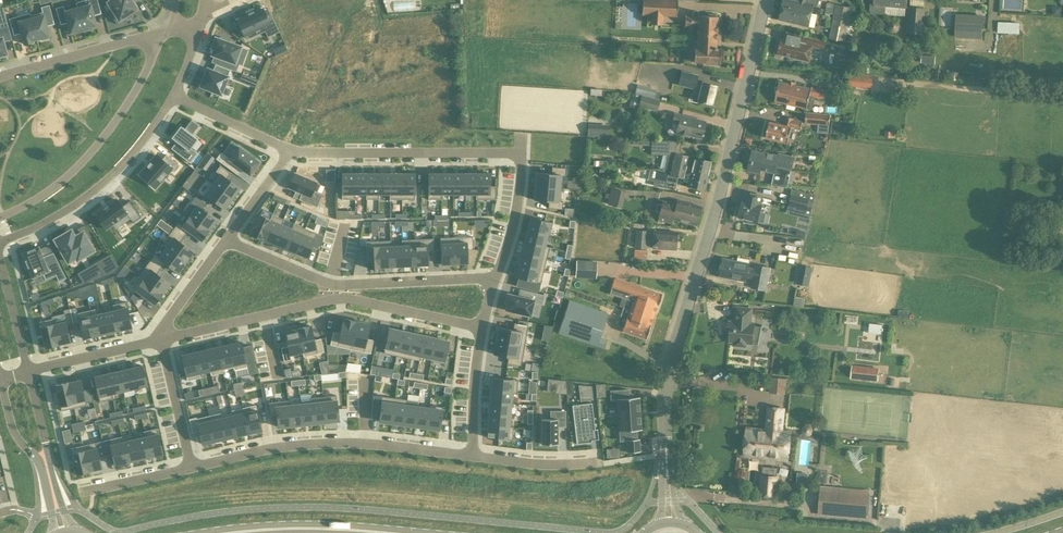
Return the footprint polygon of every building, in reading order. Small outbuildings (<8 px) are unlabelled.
[(77,8),(84,31),(92,29),(92,26),(96,25),(93,12),(100,10),(97,0),(85,0),(76,3),(77,8)] [(110,0),(107,2),(114,12),(110,14),(117,24),(126,18),(125,17),(137,9),(132,1),(133,0),(110,0)] [(298,19),(310,14),(303,0),(289,0),(298,19)] [(310,14),(321,9),(320,5),(318,0),(303,0),(310,14)] [(652,15),(652,22),(664,23),(664,16),(676,16),(677,0),(642,0),(641,14),(652,15)] [(797,2),(789,0),(784,0),(780,20),(815,27),(818,14),(812,13),(813,5),(818,6),(819,0),(798,0),(797,2)] [(875,5),(870,4),(870,13),(905,16),(906,7),(907,7),(908,0),(875,0),(875,5)] [(836,4),(834,14),(833,17),(831,27),(829,38),(845,42),(852,7),(836,4)] [(42,12),(30,15),(37,39),(41,38),(41,40),(48,38),(48,36),(50,36),(46,23),(53,21),(49,5),(41,7),(42,12)] [(76,34),(83,31),(77,8),(65,11),(63,6),(56,8),(59,22),(67,20),(70,32),(75,31),(76,34)] [(907,33),(924,34),(926,8),(909,7),(907,33)] [(248,15),(237,20),(245,36),(246,36),(248,39),(258,34),(257,31),(275,23),(269,11),(265,14),(262,8),(254,12),(253,11),(247,13),(248,15)] [(30,13),(9,19),(13,32),(20,30),(24,44),(32,42),(32,40),(37,39),(30,15),(30,13)] [(685,16),(684,26),(698,26),(696,48),(694,48),(694,51),(693,50),(692,53),(691,56),(692,59),(694,59),(693,62),(712,63),(712,64),(717,64),(717,63),(719,63),(720,49),(716,49),(717,36),(718,36),(718,28),(717,28),(718,17),(715,16),(716,14),(707,13),(707,16),(698,15),(698,16),(685,16)] [(957,15),(956,28),(975,29),(974,37),(982,38),(982,22),(976,22),(976,16),(957,15)] [(998,21),(998,32),(1020,32),(1020,21),(998,21)] [(11,38),(7,22),(0,24),(0,56),(7,54),(3,40),(11,38)] [(782,39),(778,53),(809,60),(811,55),(812,47),(824,49),(826,40),(787,31),(785,40),(782,39)] [(215,48),(212,55),(220,57),(217,64),(235,71),(238,63),(235,62),(240,47),(229,43),(230,40),(221,37),(220,39),(216,38),(212,47),(215,48)] [(285,44),(273,50),(276,55),(288,51),(285,44)] [(430,44),(419,46),(423,67),(435,65),(430,44)] [(419,46),(407,48),(412,69),(423,67),(419,46)] [(407,48),(396,51),(400,72),(412,69),(407,48)] [(922,54),(922,62),(936,62),(936,54),(922,54)] [(205,73),(200,86),(220,94),(230,70),(215,64),(212,71),(211,71),(209,75),(205,73)] [(692,92),(699,94),(698,101),(711,104),(716,86),(702,83),(697,82),(698,75),(681,70),(678,85),(693,89),(692,92)] [(872,88),(874,75),(849,73),(848,86),(872,88)] [(253,79),(250,86),(255,88),(258,81),(253,79)] [(812,86),(811,89),(780,82),(776,100),(807,108),(812,109),(815,97),(825,99),(827,90),(812,86)] [(635,94),(641,95),(642,95),(659,99),(661,93),(656,92),(657,89),(637,84),(635,94)] [(639,106),(657,111),(660,99),(659,99),(642,95),(641,95),(639,106)] [(806,112),(805,123),(829,125),(830,115),(806,112)] [(689,137),(689,135),(701,138),(705,123),(674,115),(672,122),(678,124),(675,133),(689,137)] [(785,117),(783,125),(770,122),(766,137),(788,142),(791,128),(800,131),(803,121),(785,117)] [(191,120),(185,129),(192,134),(198,125),(191,120)] [(587,136),(608,137),(609,125),(588,124),(587,136)] [(176,142),(171,148),(189,162),(197,152),(191,147),(198,139),(192,134),(185,129),(181,125),(171,138),(176,142)] [(646,139),(646,146),(651,146),(651,154),(655,154),(662,155),(666,155),(663,168),(672,167),(708,176),(711,162),(694,158),(691,169),(689,168),(690,166),(687,165),(689,156),(680,154),(675,153),(678,142),(678,141),(652,140),(646,139)] [(221,152),(216,159),(233,171),(237,165),(242,169),(249,174),(259,162),(238,147),(230,159),(221,152)] [(787,187),(792,168),(794,158),(777,153),(776,156),(753,151),(749,170),(760,172),(761,168),(775,171),(771,185),(787,187)] [(207,153),(202,160),(209,165),(214,158),(207,153)] [(157,155),(140,175),(150,183),(155,187),(159,183),(171,169),(174,172),(180,166),(166,154),(162,159),(157,155)] [(535,177),(534,186),(559,188),(560,175),(565,176),(566,168),(552,167),(551,174),(536,172),(536,173),(537,173),(536,177),(535,177)] [(659,169),(656,183),(664,185),(664,184),(665,181),(671,182),(672,178),(672,176),(679,178),(683,179),(683,182),(688,183),(687,187),(704,191),(708,176),(672,167),(663,168),(662,169),(659,169)] [(294,173),(288,187),(302,192),(299,199),(317,207),(322,193),(313,190),(316,182),(294,173)] [(342,173),(342,194),(355,194),(355,173),(342,173)] [(355,173),(355,194),(367,194),(367,173),(355,173)] [(367,173),(367,194),(378,194),(378,173),(367,173)] [(378,173),(378,194),(390,194),(390,173),(378,173)] [(390,173),(390,194),(402,194),(402,173),(390,173)] [(402,173),(402,194),(415,194),(415,173),(402,173)] [(429,173),(429,194),(441,194),(441,173),(429,173)] [(441,173),(441,194),(453,194),(453,173),(441,173)] [(453,173),(453,194),(465,194),(465,173),(453,173)] [(465,173),(465,194),(477,194),(477,173),(465,173)] [(477,173),(477,194),(489,194),(489,173),(477,173)] [(223,175),(215,186),(232,198),(240,188),(223,175)] [(215,186),(207,196),(224,208),(232,198),(215,186)] [(534,186),(533,194),(535,195),(534,199),(534,200),(549,201),(548,208),(562,209),(563,201),(558,201),(559,188),(534,186)] [(612,188),(608,204),(621,208),(625,191),(612,188)] [(788,211),(787,213),(804,217),(805,215),(811,216),(816,195),(793,189),(791,194),(789,206),(788,211)] [(766,213),(760,212),(762,205),(761,205),(763,196),(747,192),(745,201),(744,201),(740,217),(749,219),(749,221),(758,223),(758,222),(764,223),(766,213)] [(116,199),(95,215),(106,229),(126,214),(133,223),(141,217),(129,201),(121,206),(116,199)] [(672,224),(673,219),(696,226),(701,207),(677,201),(676,204),(662,201),(658,216),(659,216),(658,220),(672,224)] [(320,206),(317,212),(324,215),(326,209),(320,206)] [(199,207),(192,217),(209,230),(216,219),(199,207)] [(259,215),(251,234),(262,239),(271,220),(259,215)] [(192,217),(184,228),(201,240),(209,230),(192,217)] [(529,222),(527,230),(547,235),(550,222),(530,217),(529,222)] [(271,220),(262,239),(273,244),(281,224),(271,220)] [(167,224),(164,228),(171,233),(174,229),(167,224)] [(281,224),(273,244),(284,248),(292,229),(281,224)] [(292,229),(284,248),(295,253),(303,233),(292,229)] [(71,230),(55,239),(68,262),(76,257),(77,259),(93,250),(83,232),(74,237),(71,230)] [(527,230),(524,241),(544,246),(547,235),(527,230)] [(648,231),(636,230),(635,248),(647,249),(648,231)] [(798,230),(796,236),(805,238),(807,232),(798,230)] [(676,233),(654,231),(653,248),(675,249),(676,233)] [(303,233),(295,253),(307,258),(315,238),(303,233)] [(176,239),(168,249),(185,262),(193,251),(176,239)] [(524,241),(522,253),(541,258),(544,246),(524,241)] [(466,242),(454,243),(455,264),(468,263),(466,242)] [(454,243),(441,244),(442,265),(455,264),(454,243)] [(427,244),(414,245),(415,266),(428,265),(427,244)] [(403,245),(391,246),(392,267),(404,266),(403,245)] [(414,245),(403,245),(404,266),(415,266),(414,245)] [(39,246),(22,253),(24,259),(23,260),(26,268),(28,268),(32,278),(42,273),(45,279),(56,275),(58,281),(66,278),(53,252),(43,256),(39,246)] [(391,246),(379,247),(380,268),(392,267),(391,246)] [(379,247),(366,247),(367,268),(380,268),(379,247)] [(168,249),(161,259),(178,272),(185,262),(168,249)] [(646,262),(647,250),(634,250),(634,261),(646,262)] [(522,253),(519,264),(539,269),(541,258),(522,253)] [(97,267),(87,272),(92,280),(114,272),(118,266),(114,260),(112,261),(109,256),(95,264),(97,267)] [(754,267),(748,266),(749,263),(723,258),(720,275),(745,280),(746,278),(752,279),(751,288),(767,291),(771,267),(755,264),(754,267)] [(596,270),(596,262),(577,261),(576,274),(587,275),(587,269),(596,270)] [(519,264),(516,277),(517,277),(519,278),(522,278),(536,281),(539,269),(519,264)] [(788,267),(783,294),(799,297),(804,270),(788,267)] [(153,271),(145,281),(162,293),(170,283),(153,271)] [(649,325),(656,306),(660,307),(662,295),(614,279),(609,294),(632,301),(623,331),(647,339),(651,325),(649,325)] [(145,281),(137,291),(154,304),(162,293),(145,281)] [(507,294),(505,302),(507,302),(506,310),(516,312),(515,313),(526,316),(526,314),(530,315),(533,301),(540,302),(542,294),(524,290),(522,297),(507,294)] [(569,301),(563,320),(558,334),(604,349),(607,339),(600,337),(608,313),(581,305),(573,302),(569,301)] [(76,307),(70,309),(73,324),(79,322),(76,307)] [(127,307),(114,310),(119,330),(132,327),(127,307)] [(730,341),(753,343),(753,342),(759,343),(762,326),(755,325),(755,323),(751,323),(752,308),(737,307),(736,321),(732,321),(730,341)] [(70,309),(63,310),(67,325),(73,324),(70,309)] [(114,310),(103,312),(108,333),(119,330),(114,310)] [(103,312),(91,315),(96,336),(108,333),(103,312)] [(91,315),(79,318),(84,338),(96,336),(91,315)] [(333,331),(330,345),(337,346),(338,341),(351,344),(356,321),(343,318),(340,332),(333,331)] [(65,321),(53,324),(58,345),(70,342),(65,321)] [(356,321),(351,344),(365,347),(363,352),(370,353),(373,340),(366,338),(370,324),(356,321)] [(496,332),(495,340),(519,345),(521,332),(527,333),(528,325),(514,323),(513,330),(498,327),(498,328),(498,332),(496,332)] [(882,333),(883,325),(869,323),(868,332),(882,333)] [(53,324),(40,327),(45,347),(58,345),(53,324)] [(311,325),(297,329),(303,351),(316,348),(317,353),(324,352),(321,338),(314,340),(311,325)] [(389,328),(385,348),(397,351),(402,331),(389,328)] [(287,346),(281,347),(284,361),(291,359),(289,354),(303,351),(297,329),(284,332),(287,346)] [(402,331),(397,351),(409,353),(413,333),(402,331)] [(413,333),(409,353),(420,356),(425,336),(413,333)] [(425,336),(420,356),(432,358),(436,338),(425,336)] [(436,338),(432,358),(445,361),(449,341),(436,338)] [(495,340),(493,349),(495,349),(494,353),(494,354),(508,357),(507,363),(521,366),(522,358),(517,357),(519,345),(495,340)] [(241,342),(228,345),(233,365),(246,362),(241,342)] [(228,345),(217,347),(221,367),(233,365),(228,345)] [(217,347),(205,350),(210,370),(221,367),(217,347)] [(205,350),(194,353),(199,373),(210,370),(205,350)] [(194,353),(181,355),(186,376),(199,373),(194,353)] [(142,365),(130,368),(134,388),(147,386),(142,365)] [(850,378),(878,381),(879,368),(852,365),(850,378)] [(130,368),(118,371),(123,391),(134,388),(130,368)] [(290,369),(283,370),(284,376),(285,379),(300,377),(298,370),(290,372),(290,369)] [(118,371),(107,373),(111,394),(123,391),(118,371)] [(107,373),(94,376),(99,397),(111,394),(107,373)] [(771,377),(769,393),(786,394),(787,379),(771,377)] [(492,378),(491,390),(511,392),(512,380),(492,378)] [(81,379),(68,382),(73,403),(85,400),(81,379)] [(548,392),(567,392),(567,379),(548,379),(548,392)] [(68,382),(56,385),(61,406),(73,403),(68,382)] [(591,386),(580,385),(582,401),(593,400),(591,386)] [(491,390),(490,402),(510,404),(511,392),(491,390)] [(628,390),(610,391),(611,400),(617,400),(618,418),(640,417),(639,397),(629,398),(628,390)] [(434,407),(447,407),(447,397),(435,397),(434,407)] [(337,400),(324,402),(326,422),(339,420),(337,400)] [(381,401),(378,421),(383,422),(391,423),(393,403),(381,401)] [(324,402),(312,403),(314,423),(326,422),(324,402)] [(490,402),(489,414),(509,415),(510,404),(490,402)] [(312,403),(300,404),(302,424),(314,423),(312,403)] [(393,403),(391,423),(402,425),(405,405),(393,403)] [(581,411),(573,412),(577,444),(592,442),(591,432),(595,431),(592,403),(581,404),(581,411)] [(300,404),(289,405),(291,426),(302,424),(300,404)] [(289,405),(276,407),(278,427),(291,426),(289,405)] [(405,405),(402,425),(414,426),(417,406),(405,405)] [(417,406),(414,426),(426,428),(428,408),(417,406)] [(767,406),(764,432),(747,431),(746,453),(765,455),(764,457),(787,459),(790,434),(783,434),(786,408),(767,406)] [(74,407),(64,410),(68,424),(78,421),(74,407)] [(428,408),(426,428),(439,430),(439,429),(440,426),(440,423),(442,410),(428,408)] [(257,410),(244,413),(249,433),(261,430),(257,410)] [(541,419),(541,444),(557,444),(557,427),(565,427),(565,412),(551,412),(551,419),(541,419)] [(244,413),(233,416),(237,436),(249,433),(244,413)] [(489,414),(488,425),(508,427),(509,415),(489,414)] [(233,416),(221,418),(226,439),(237,436),(233,416)] [(640,417),(618,418),(620,441),(627,441),(627,453),(639,452),(639,440),(636,440),(636,430),(641,430),(640,417)] [(221,418),(210,421),(215,441),(226,439),(221,418)] [(202,444),(215,441),(210,421),(197,424),(197,423),(190,424),(193,438),(200,436),(202,444)] [(488,425),(487,437),(507,439),(508,427),(488,425)] [(64,442),(72,441),(70,428),(63,429),(64,442)] [(158,433),(145,436),(150,457),(163,454),(158,433)] [(145,436),(134,439),(139,459),(150,457),(145,436)] [(134,439),(122,442),(127,462),(139,459),(134,439)] [(122,442),(110,444),(115,465),(127,462),(122,442)] [(97,448),(84,450),(89,471),(101,468),(97,448)] [(608,457),(620,456),(619,448),(607,449),(608,457)] [(84,450),(72,453),(76,474),(89,471),(84,450)] [(777,497),(778,476),(760,474),(759,495),(777,497)] [(818,515),(866,518),(869,489),(820,485),(818,515)]
